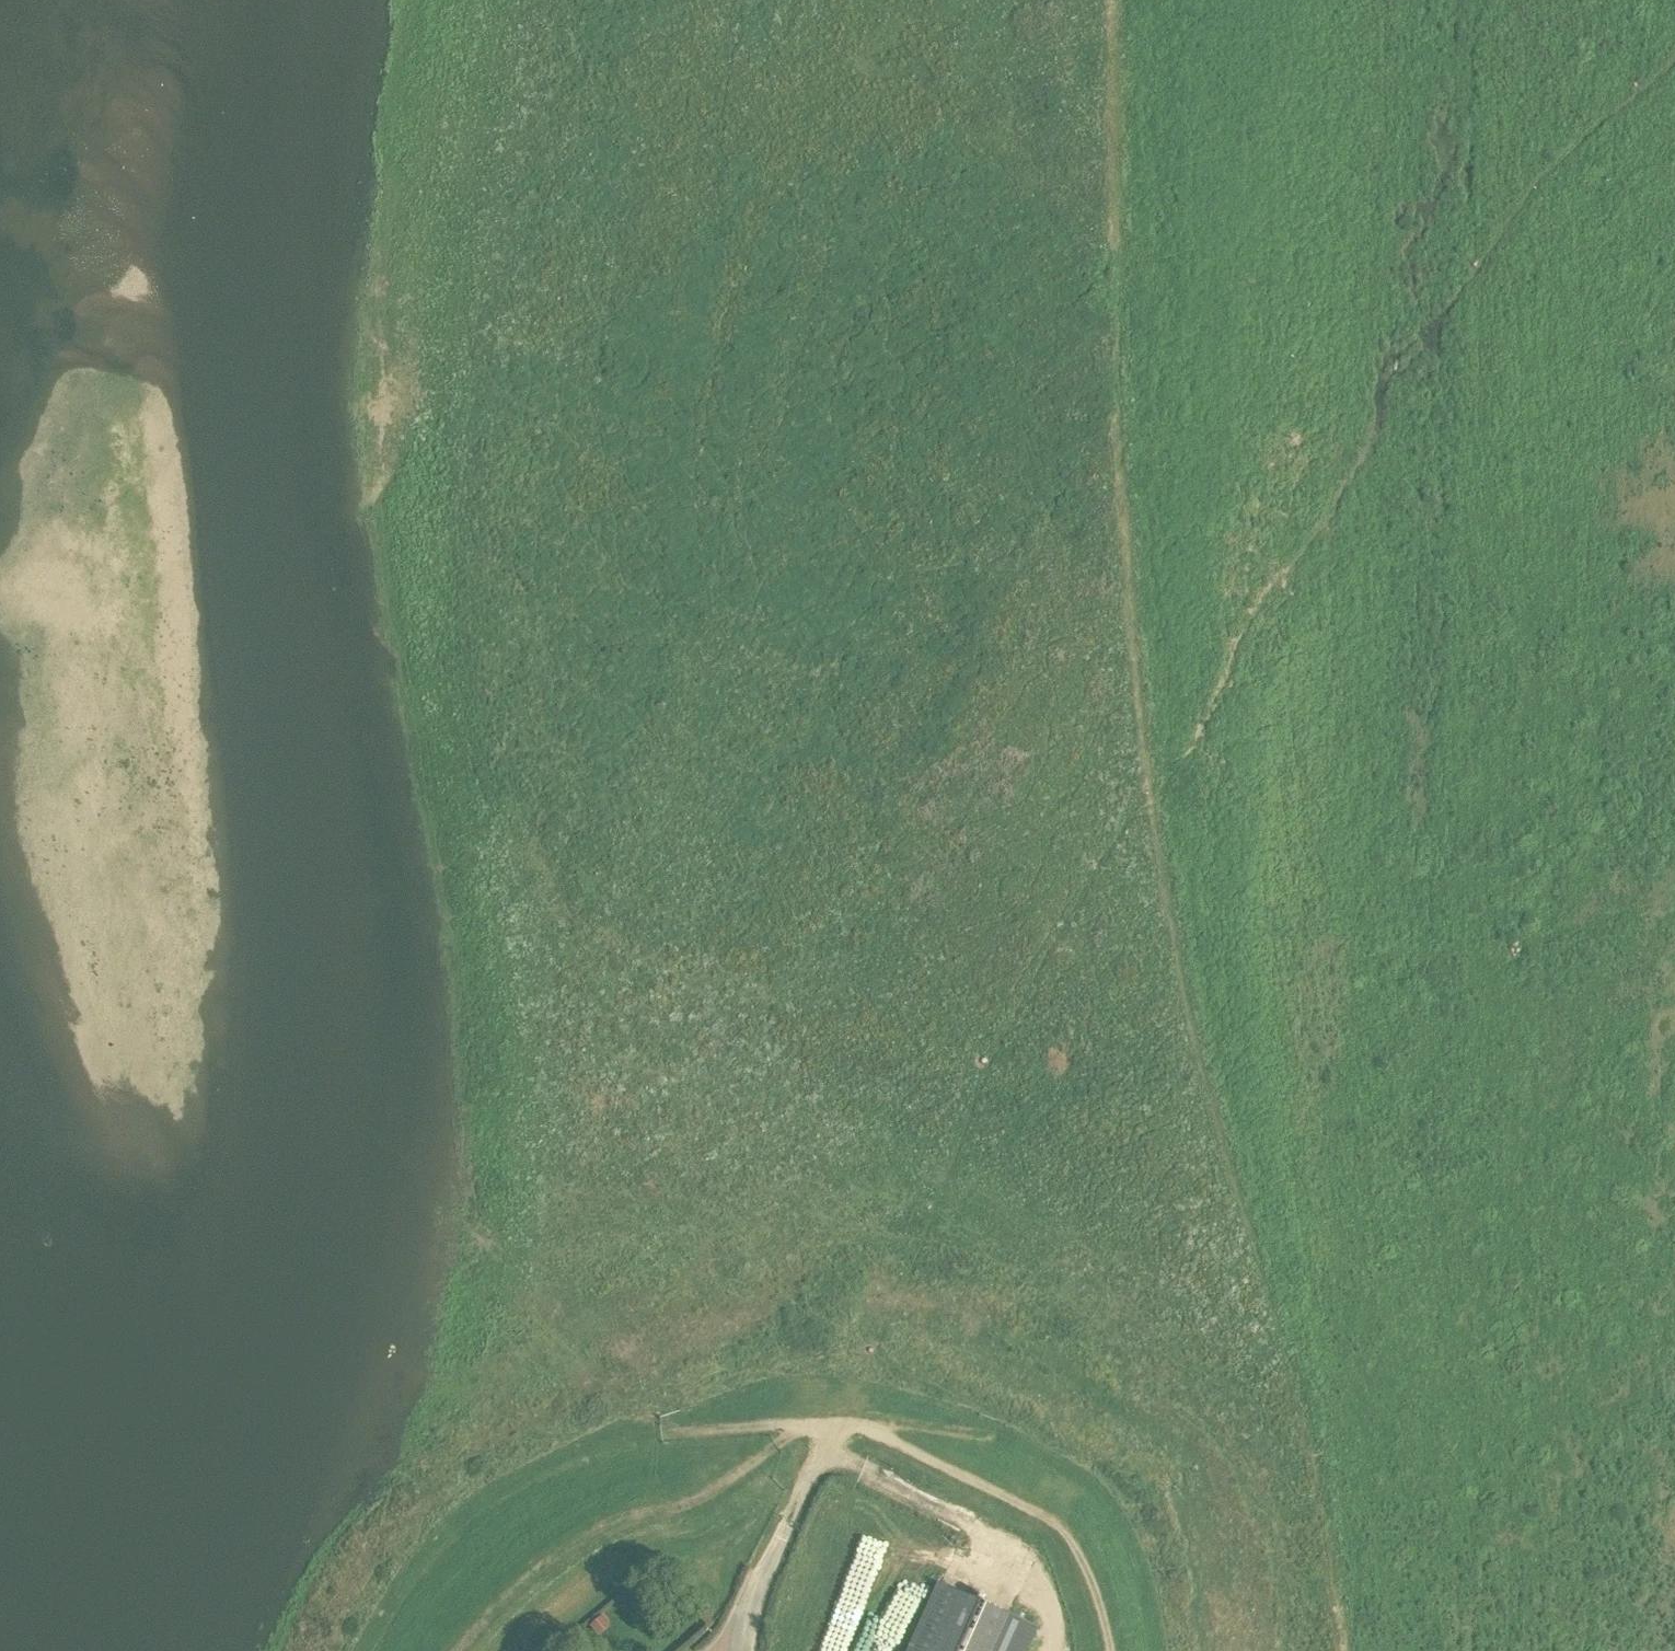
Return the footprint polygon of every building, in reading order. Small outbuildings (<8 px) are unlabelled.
[(938,1583),(908,1650),(1027,1650),(1038,1628),(938,1583)]
